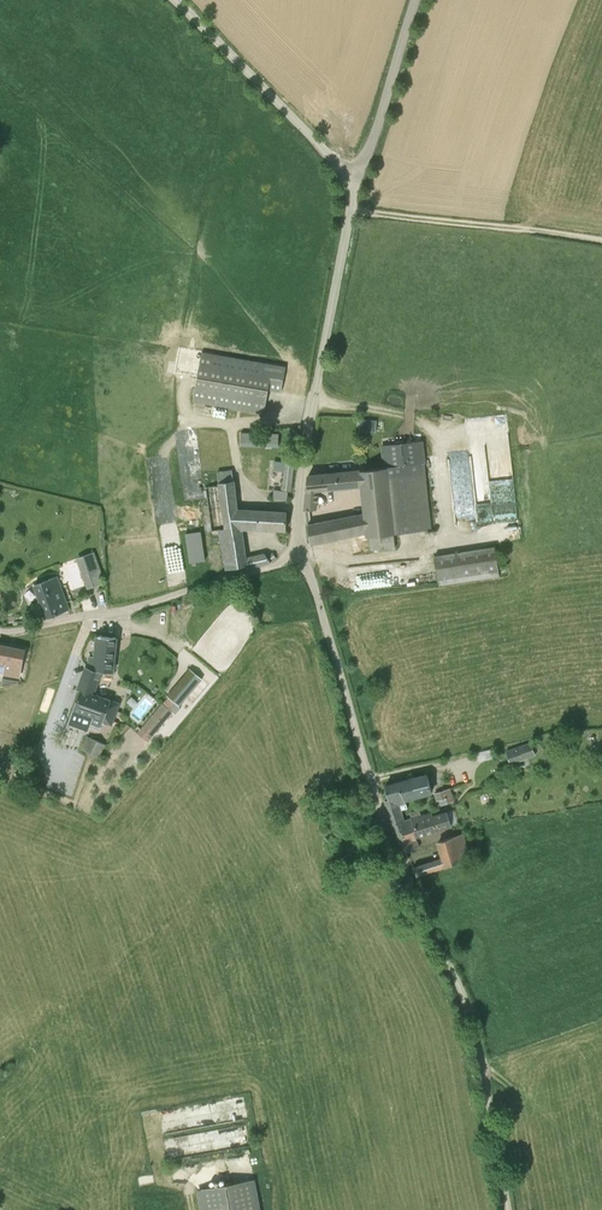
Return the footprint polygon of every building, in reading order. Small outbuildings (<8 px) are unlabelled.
[(286,367),(274,365),(203,352),(193,401),(264,414),(269,390),(281,392),(286,367)] [(375,432),(376,421),(361,419),(360,430),(375,432)] [(243,444),(254,444),(253,431),(243,432),(243,444)] [(393,534),(431,530),(421,442),(383,446),(386,468),(309,476),(308,476),(308,477),(305,509),(305,510),(306,510),(317,509),(320,490),(361,486),(364,514),(366,514),(368,533),(366,533),(367,537),(370,536),(371,550),(395,547),(393,534)] [(284,470),(282,490),(290,491),(294,462),(293,462),(294,456),(287,455),(286,462),(273,460),(272,469),(284,470)] [(473,455),(452,457),(459,531),(479,529),(479,522),(496,521),(494,508),(518,506),(514,469),(507,470),(508,485),(492,486),(492,489),(476,491),(473,455)] [(287,512),(238,510),(232,471),(218,472),(219,482),(217,483),(217,485),(205,487),(213,536),(218,535),(226,570),(245,565),(246,568),(271,563),(271,562),(276,558),(273,553),(267,557),(265,554),(245,558),(240,527),(248,527),(248,528),(286,530),(287,512)] [(288,491),(276,490),(275,490),(273,499),(287,501),(288,491)] [(310,543),(366,533),(368,533),(366,514),(364,514),(308,525),(310,543)] [(205,561),(203,549),(201,532),(186,534),(190,563),(205,561)] [(435,557),(440,585),(499,575),(494,547),(435,557)] [(101,564),(85,567),(88,581),(96,579),(95,574),(103,573),(101,564)] [(62,593),(56,577),(56,576),(36,584),(41,601),(62,593)] [(68,610),(64,598),(62,593),(41,601),(43,606),(47,617),(68,610)] [(113,673),(115,649),(116,637),(102,636),(103,635),(99,635),(99,636),(98,636),(97,648),(96,657),(89,656),(88,668),(85,667),(77,689),(82,691),(71,716),(101,728),(103,722),(111,725),(119,703),(93,692),(101,671),(113,673)] [(22,662),(24,650),(0,645),(0,661),(3,662),(0,673),(5,674),(20,677),(22,662)] [(172,712),(199,680),(187,670),(177,682),(180,684),(163,704),(172,712)] [(2,678),(1,687),(14,684),(18,683),(18,682),(18,681),(14,680),(2,678)] [(99,757),(105,745),(93,740),(87,751),(99,757)] [(530,743),(507,751),(511,763),(534,755),(530,743)] [(484,750),(486,760),(495,757),(492,748),(484,750)] [(411,778),(417,797),(432,793),(426,773),(411,778)] [(415,838),(418,837),(412,818),(405,820),(402,810),(408,808),(405,801),(417,797),(411,778),(385,786),(390,799),(386,801),(394,827),(394,828),(406,852),(419,847),(415,838)] [(450,789),(434,793),(436,800),(439,799),(441,805),(454,801),(450,789)] [(410,812),(412,818),(420,815),(419,810),(410,812)] [(412,818),(418,837),(450,826),(446,812),(432,816),(431,812),(423,814),(420,815),(412,818)] [(442,858),(445,867),(471,858),(464,834),(437,843),(442,858)] [(428,872),(445,867),(442,858),(424,864),(413,868),(417,876),(428,872)] [(200,1190),(203,1209),(260,1209),(255,1180),(200,1190)]
